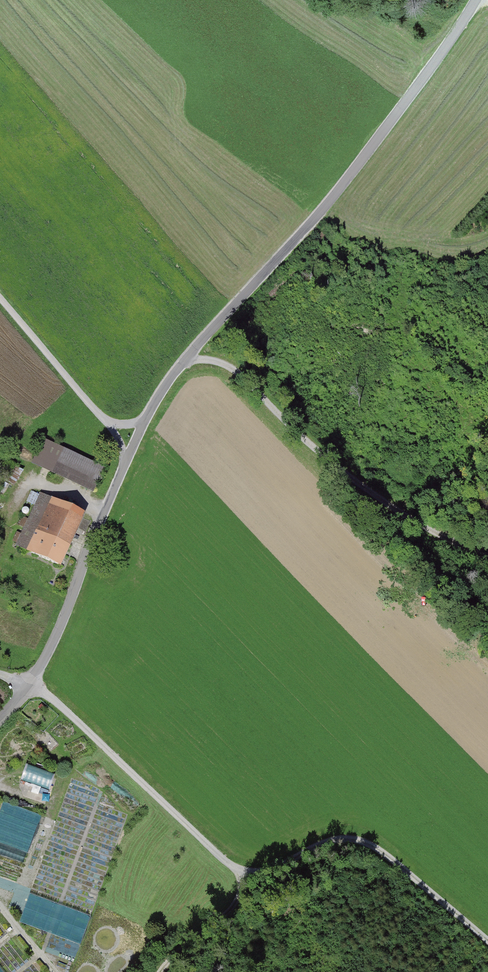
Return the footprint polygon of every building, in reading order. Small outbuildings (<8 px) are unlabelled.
[(104,468),(52,443),(41,469),(93,493),(104,468)] [(86,515),(39,494),(14,547),(61,568),(86,515)] [(50,788),(56,772),(28,762),(22,778),(50,788)] [(42,812),(4,800),(0,813),(0,843),(29,852),(42,812)] [(82,942),(92,913),(31,892),(20,920),(82,942)]
